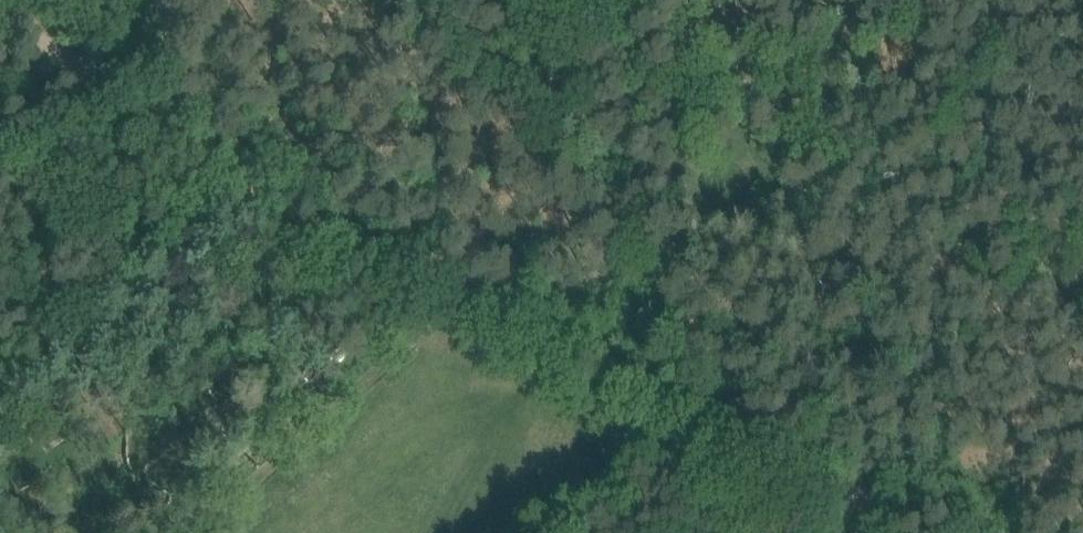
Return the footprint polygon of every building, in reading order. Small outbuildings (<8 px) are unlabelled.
[(753,8),(738,7),(737,17),(752,18),(753,8)]
